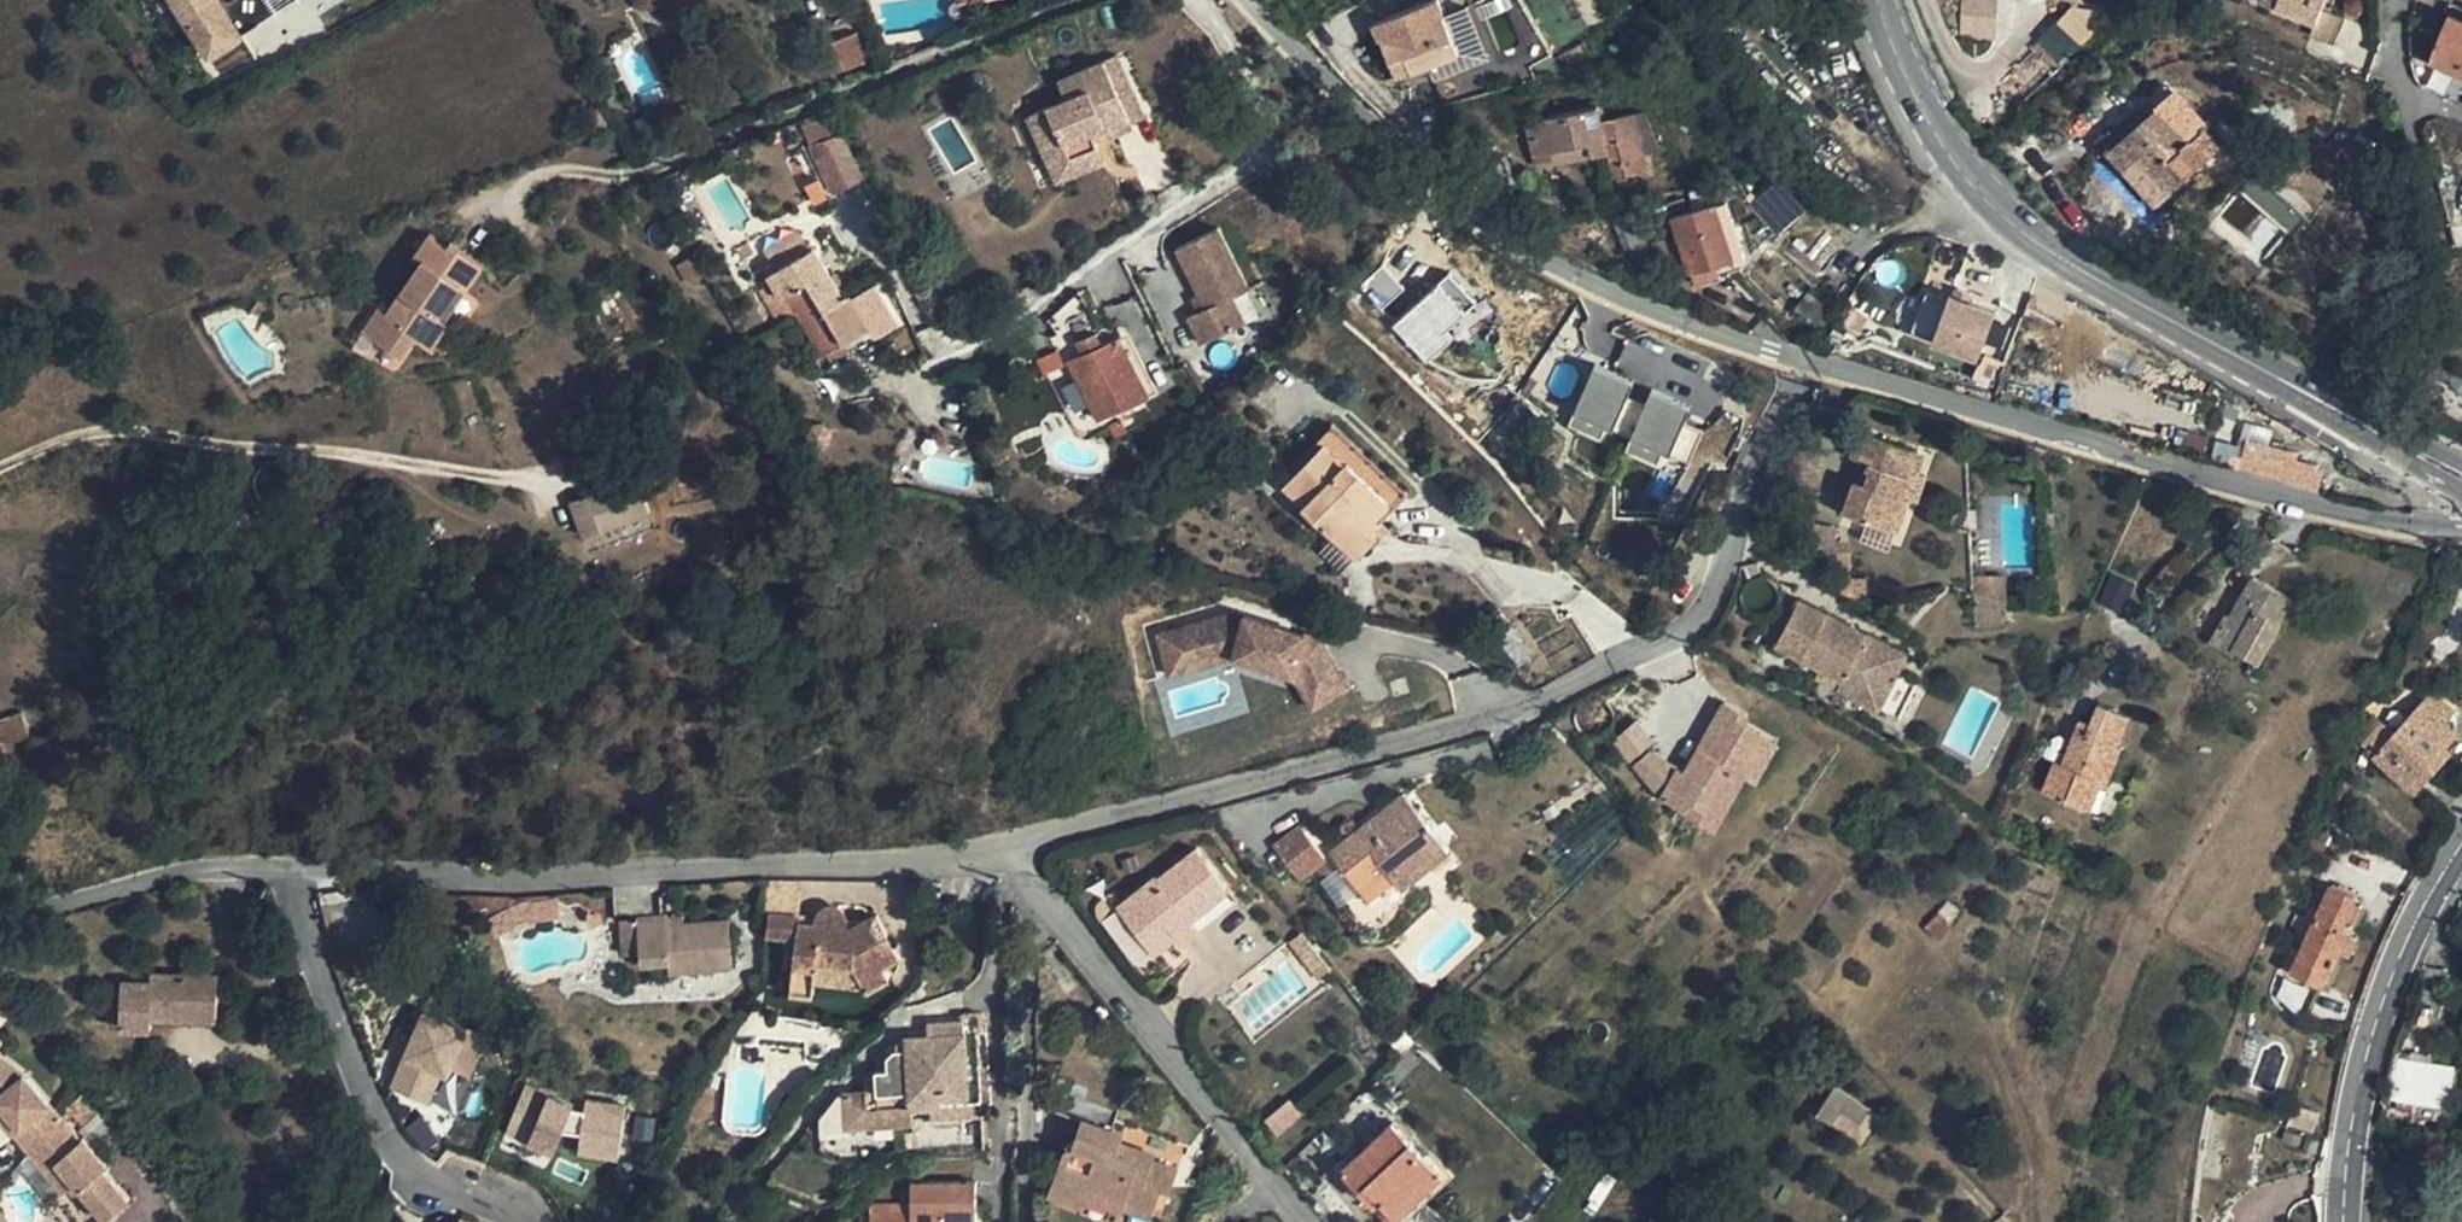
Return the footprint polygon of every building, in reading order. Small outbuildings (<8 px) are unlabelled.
[(246,29),(227,0),(176,0),(211,54),(246,29)] [(246,29),(292,0),(227,0),(246,29)] [(2278,6),(2276,8),(2315,24),(2322,9),(2326,0),(2280,0),(2278,6)] [(2440,43),(2455,49),(2451,58),(2461,63),(2461,7),(2456,4),(2440,43)] [(2072,5),(2036,41),(2059,65),(2096,28),(2072,5)] [(2322,9),(2315,24),(2312,33),(2329,40),(2340,16),(2322,9)] [(1379,38),(1389,61),(1404,55),(1410,71),(1459,52),(1443,12),(1379,38)] [(834,73),(869,59),(857,31),(823,44),(834,73)] [(2448,66),(2451,58),(2455,49),(2440,43),(2432,59),(2448,66)] [(1105,59),(1132,122),(1146,116),(1118,53),(1105,59)] [(1404,55),(1389,61),(1396,77),(1410,71),(1404,55)] [(2448,66),(2461,72),(2461,63),(2451,58),(2448,66)] [(1132,122),(1105,59),(1058,80),(1066,97),(1028,116),(1040,144),(1060,136),(1070,156),(1098,145),(1094,138),(1092,132),(1107,125),(1110,132),(1132,122)] [(2178,92),(2111,151),(2128,168),(2141,156),(2173,191),(2226,145),(2178,92)] [(1606,140),(1608,150),(1615,177),(1647,170),(1634,113),(1601,121),(1597,106),(1526,122),(1535,162),(1559,156),(1558,150),(1606,140)] [(1092,132),(1094,138),(1110,132),(1107,125),(1092,132)] [(867,177),(844,134),(815,149),(838,192),(867,177)] [(1057,183),(1078,173),(1070,156),(1060,136),(1040,144),(1057,183)] [(1559,156),(1561,161),(1608,150),(1606,140),(1558,150),(1559,156)] [(1070,156),(1078,173),(1105,162),(1098,145),(1070,156)] [(1559,156),(1535,162),(1536,167),(1561,161),(1559,156)] [(1717,265),(1718,270),(1745,262),(1726,200),(1672,217),(1690,274),(1717,265)] [(1633,209),(1619,215),(1633,250),(1647,245),(1633,209)] [(1633,250),(1619,215),(1611,219),(1625,253),(1633,250)] [(1219,224),(1176,244),(1205,304),(1187,313),(1200,341),(1245,319),(1232,291),(1248,284),(1219,224)] [(771,264),(809,241),(800,228),(763,250),(771,264)] [(423,261),(387,312),(396,319),(380,342),(402,356),(416,336),(432,348),(449,322),(440,316),(460,286),(465,289),(483,264),(449,242),(447,246),(430,235),(415,255),(423,261)] [(799,311),(817,340),(825,354),(870,327),(850,293),(845,296),(811,240),(809,241),(771,264),(764,268),(781,297),(788,293),(799,311)] [(704,275),(692,254),(677,264),(690,284),(704,275)] [(1717,265),(1690,274),(1694,287),(1720,279),(1718,270),(1717,265)] [(1446,274),(1391,328),(1426,364),(1453,337),(1447,330),(1475,303),(1446,274)] [(1975,364),(1994,314),(1926,288),(1907,338),(1975,364)] [(788,293),(781,297),(792,315),(794,314),(799,311),(788,293)] [(362,330),(380,342),(396,319),(387,312),(379,307),(362,330)] [(817,340),(799,311),(794,314),(812,343),(817,340)] [(1098,419),(1150,394),(1121,336),(1069,360),(1098,419)] [(813,362),(821,356),(812,343),(804,348),(813,362)] [(1610,442),(1628,376),(1588,365),(1570,431),(1610,442)] [(1625,455),(1662,468),(1684,404),(1646,391),(1625,455)] [(1374,533),(1383,522),(1376,516),(1389,501),(1345,460),(1358,446),(1332,421),(1298,458),(1304,464),(1284,487),(1304,506),(1356,555),(1376,535),(1374,533)] [(1902,496),(1911,469),(1918,449),(1861,430),(1852,458),(1866,461),(1864,467),(1872,470),(1866,484),(1856,480),(1846,512),(1898,531),(1908,499),(1902,496)] [(2246,440),(2241,462),(2292,475),(2289,482),(2319,489),(2323,474),(2317,473),(2319,466),(2297,460),(2298,454),(2246,440)] [(1389,501),(1397,508),(1409,494),(1358,446),(1345,460),(1389,501)] [(1793,483),(1819,483),(1819,450),(1794,449),(1793,483)] [(1926,473),(1911,469),(1902,496),(1908,499),(1917,502),(1926,473)] [(571,500),(585,536),(651,511),(637,476),(571,500)] [(1818,494),(1819,483),(1793,483),(1793,494),(1818,494)] [(1376,516),(1383,522),(1397,508),(1389,501),(1376,516)] [(1803,547),(1833,554),(1836,531),(1814,526),(1803,547)] [(1849,554),(1840,555),(1839,578),(1841,594),(1845,600),(1847,602),(1851,603),(1864,605),(1865,579),(1849,579),(1849,554)] [(2005,577),(1972,577),(1973,592),(2006,602),(2005,577)] [(2292,598),(2255,577),(2232,616),(2228,614),(2213,643),(2235,655),(2237,650),(2259,662),(2282,621),(2279,620),(2292,598)] [(1906,652),(1800,599),(1776,645),(1820,667),(1815,676),(1900,718),(1917,684),(1896,673),(1906,652)] [(1242,614),(1165,637),(1178,680),(1242,658),(1303,676),(1324,708),(1359,684),(1329,639),(1242,614)] [(2384,723),(2366,744),(2417,790),(2453,749),(2445,743),(2456,733),(2444,722),(2453,711),(2434,693),(2396,734),(2384,723)] [(1754,716),(1731,704),(1690,773),(1683,769),(1666,798),(1687,811),(1686,812),(1717,830),(1749,776),(1759,783),(1782,743),(1750,724),(1754,716)] [(2128,715),(2099,704),(2091,724),(2079,719),(2062,764),(2055,761),(2043,791),(2085,808),(2095,780),(2105,785),(2120,745),(2117,744),(2128,715)] [(30,735),(22,710),(0,717),(0,740),(30,735)] [(1611,743),(1630,763),(1655,740),(1635,720),(1611,743)] [(1381,861),(1387,868),(1398,859),(1413,879),(1449,850),(1404,793),(1330,851),(1354,882),(1381,861)] [(1302,825),(1274,846),(1299,877),(1326,857),(1302,825)] [(1173,932),(1229,888),(1197,847),(1159,877),(1157,875),(1122,901),(1119,905),(1155,951),(1173,938),(1176,935),(1173,932)] [(1381,861),(1354,882),(1359,889),(1363,887),(1384,871),(1387,868),(1381,861)] [(1395,885),(1384,871),(1363,887),(1374,902),(1395,885)] [(766,913),(770,913),(798,916),(801,881),(768,879),(766,913)] [(2358,897),(2332,885),(2294,969),(2326,985),(2351,931),(2344,928),(2358,897)] [(1237,899),(1229,888),(1173,932),(1176,935),(1173,938),(1179,945),(1237,899)] [(1102,919),(1119,905),(1122,901),(1116,896),(1111,895),(1109,895),(1100,903),(1098,907),(1098,915),(1102,919)] [(730,921),(684,924),(668,925),(668,919),(668,914),(664,915),(663,897),(613,901),(615,919),(621,918),(624,954),(641,953),(641,964),(668,961),(669,972),(733,967),(730,921)] [(520,922),(513,907),(491,918),(498,933),(520,922)] [(854,966),(864,986),(867,991),(890,978),(884,966),(900,957),(878,914),(851,928),(846,927),(846,921),(845,915),(842,911),(838,908),(835,907),(833,907),(830,907),(828,907),(825,908),(822,910),(819,914),(817,924),(801,922),(801,916),(798,916),(770,913),(767,935),(796,938),(790,991),(814,994),(815,981),(817,962),(854,966)] [(1924,928),(1940,941),(1953,925),(1939,911),(1924,928)] [(1114,912),(1101,922),(1132,963),(1145,953),(1114,912)] [(1311,967),(1323,959),(1302,932),(1291,941),(1311,967)] [(1321,979),(1332,970),(1323,959),(1311,967),(1321,979)] [(815,981),(864,986),(854,966),(817,962),(815,981)] [(474,976),(464,970),(456,983),(467,989),(474,976)] [(151,973),(150,982),(167,982),(168,974),(151,973)] [(219,976),(168,974),(167,982),(150,982),(123,981),(121,1027),(153,1028),(153,1017),(217,1017),(219,976)] [(877,1004),(863,1008),(867,1017),(880,1013),(877,1004)] [(419,1011),(388,1089),(429,1105),(444,1067),(471,1078),(487,1038),(419,1011)] [(976,1020),(948,1023),(948,1035),(928,1036),(915,1037),(917,1055),(909,1055),(909,1049),(896,1050),(888,1056),(888,1069),(877,1070),(878,1091),(846,1093),(848,1127),(913,1122),(913,1104),(931,1104),(931,1116),(983,1113),(976,1020)] [(928,1024),(928,1036),(948,1035),(948,1023),(928,1024)] [(917,1055),(915,1037),(908,1037),(909,1049),(909,1055),(917,1055)] [(1420,1060),(1408,1047),(1400,1054),(1394,1060),(1407,1072),(1420,1060)] [(28,1150),(66,1121),(25,1073),(0,1055),(0,1107),(18,1127),(13,1132),(28,1150)] [(2402,1098),(2452,1105),(2457,1065),(2407,1059),(2402,1098)] [(445,1072),(433,1105),(457,1113),(469,1081),(445,1072)] [(1088,1185),(1154,1208),(1160,1189),(1169,1192),(1177,1170),(1153,1161),(1154,1156),(1134,1148),(1133,1150),(1119,1145),(1123,1133),(1113,1129),(1119,1111),(1085,1099),(1088,1088),(1054,1076),(1044,1107),(1082,1120),(1073,1145),(1068,1143),(1052,1186),(1084,1197),(1088,1185)] [(1870,1108),(1835,1085),(1817,1113),(1831,1122),(1840,1109),(1861,1122),(1870,1108)] [(626,1105),(583,1097),(582,1101),(516,1090),(507,1146),(554,1154),(557,1135),(577,1139),(574,1155),(617,1162),(626,1105)] [(98,1111),(82,1125),(107,1155),(124,1141),(98,1111)] [(66,1121),(28,1150),(63,1191),(74,1181),(106,1218),(130,1198),(103,1166),(107,1163),(83,1136),(81,1138),(66,1121)] [(1370,1196),(1376,1191),(1398,1214),(1442,1172),(1393,1121),(1344,1168),(1370,1196)] [(11,1135),(0,1123),(0,1145),(11,1135)] [(976,1184),(911,1184),(911,1214),(871,1215),(871,1221),(976,1221),(976,1184)] [(1088,1185),(1084,1197),(1150,1219),(1154,1208),(1088,1185)] [(1084,1197),(1052,1186),(1048,1197),(1080,1208),(1084,1197)]
